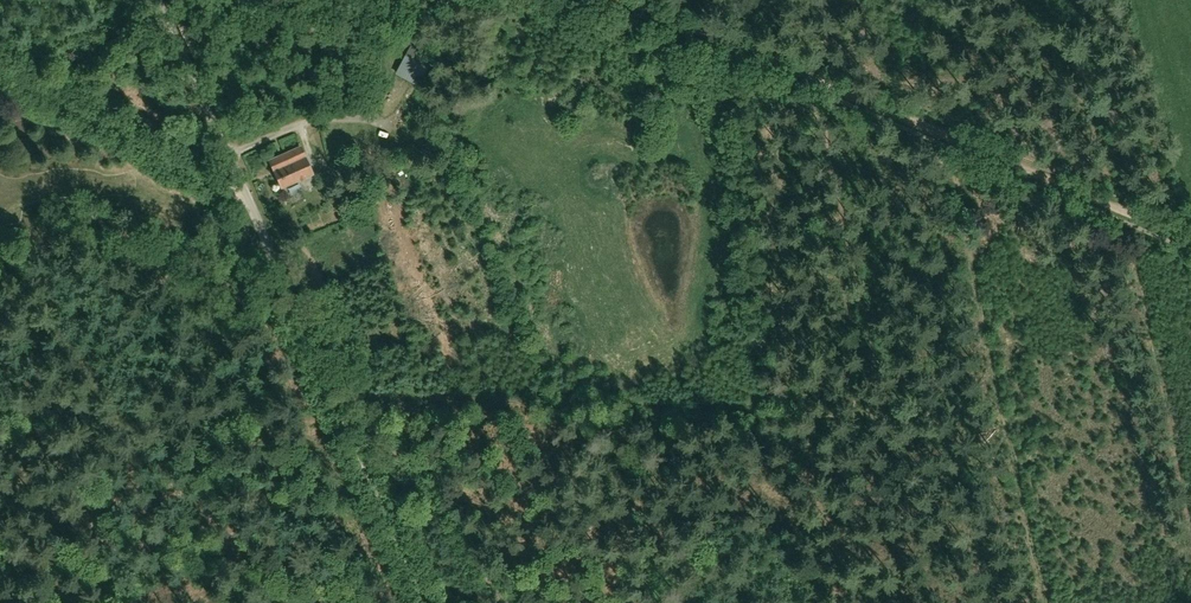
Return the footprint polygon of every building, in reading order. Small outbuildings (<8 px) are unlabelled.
[(432,52),(417,43),(415,47),(411,45),(402,61),(425,74),(434,57),(430,55),(432,52)] [(274,170),(305,156),(300,146),(277,156),(269,160),(274,170)] [(282,189),(313,175),(305,156),(274,170),(275,174),(274,177),(276,181),(279,182),(282,189)] [(366,196),(377,191),(371,178),(361,182),(366,196)] [(328,242),(346,236),(343,225),(324,231),(328,242)]
